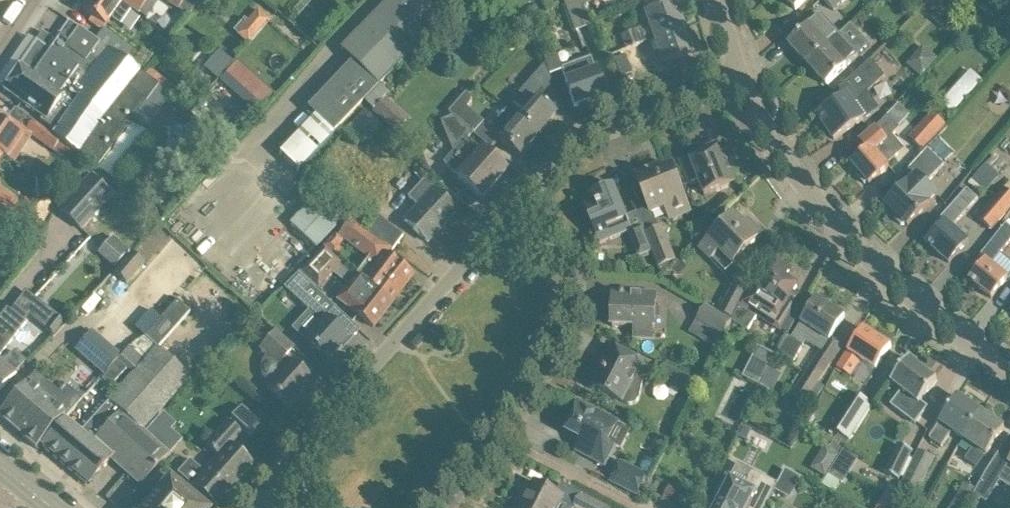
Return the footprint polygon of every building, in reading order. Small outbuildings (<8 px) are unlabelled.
[(117,0),(90,0),(83,10),(92,16),(89,21),(102,30),(111,18),(120,24),(130,10),(130,9),(117,0)] [(152,0),(117,0),(130,9),(141,16),(150,3),(152,0)] [(188,15),(199,0),(198,0),(167,0),(188,15)] [(306,109),(332,134),(463,0),(390,0),(340,51),(350,61),(306,109)] [(589,26),(579,0),(563,0),(575,31),(589,26)] [(796,9),(806,0),(787,0),(796,9)] [(846,0),(827,0),(836,9),(846,0)] [(675,2),(644,13),(654,39),(684,28),(675,2)] [(247,45),(269,20),(258,10),(247,22),(244,20),(233,33),(247,45)] [(789,44),(808,65),(839,36),(821,15),(810,26),(809,25),(789,44)] [(21,65),(4,90),(43,117),(39,121),(51,129),(49,132),(49,133),(53,136),(59,140),(97,168),(133,121),(145,130),(169,97),(158,88),(159,87),(139,73),(141,71),(68,20),(47,46),(49,48),(32,73),(21,65)] [(852,23),(839,36),(808,65),(827,85),(847,67),(846,66),(871,43),(852,23)] [(654,39),(653,39),(656,47),(663,65),(694,54),(684,28),(654,39)] [(106,31),(99,42),(130,63),(138,53),(106,31)] [(634,31),(620,36),(625,50),(638,44),(639,44),(634,31)] [(533,44),(518,50),(532,82),(546,76),(533,44)] [(643,59),(638,45),(625,50),(630,64),(643,59)] [(927,45),(909,62),(921,75),(939,58),(927,45)] [(218,79),(232,62),(220,52),(205,68),(218,79)] [(562,71),(566,81),(575,106),(605,95),(596,70),(595,71),(590,57),(561,68),(556,53),(543,58),(549,75),(562,71)] [(624,54),(613,59),(620,79),(632,74),(624,54)] [(880,109),(868,92),(885,77),(870,60),(832,96),(836,103),(818,115),(834,139),(865,119),(880,109)] [(236,62),(220,80),(256,112),(272,94),(236,62)] [(942,101),(954,112),(985,80),(973,69),(942,101)] [(515,98),(505,109),(520,122),(537,136),(556,115),(536,98),(523,88),(515,98)] [(483,122),(466,107),(469,104),(469,97),(465,93),(447,113),(452,116),(472,134),(483,122)] [(371,112),(395,134),(408,119),(385,98),(371,112)] [(364,109),(341,132),(355,146),(377,122),(364,109)] [(520,122),(505,109),(504,110),(505,110),(497,120),(496,119),(487,129),(500,140),(499,140),(519,157),(537,136),(520,122)] [(14,163),(31,137),(51,152),(53,150),(59,140),(53,136),(49,133),(49,132),(33,121),(27,130),(0,112),(0,153),(14,163)] [(946,125),(932,113),(909,140),(923,152),(946,125)] [(472,134),(452,116),(439,122),(453,153),(443,163),(458,176),(457,177),(481,199),(505,172),(481,150),(481,151),(468,139),(472,134)] [(866,149),(851,162),(859,172),(857,174),(865,184),(867,182),(870,184),(885,171),(889,167),(887,165),(905,149),(893,135),(900,128),(888,116),(877,127),(876,128),(860,142),(866,149)] [(196,127),(158,131),(161,165),(200,162),(196,127)] [(680,161),(688,179),(690,185),(701,181),(706,195),(736,184),(720,145),(699,153),(701,159),(693,162),(690,157),(680,161)] [(908,225),(927,206),(937,196),(925,184),(944,165),(929,150),(895,184),(901,191),(888,205),(908,225)] [(3,156),(14,164),(14,163),(0,153),(0,160),(3,156)] [(975,175),(984,186),(1007,167),(997,156),(975,175)] [(637,176),(644,195),(652,214),(668,208),(673,219),(690,212),(672,167),(658,172),(657,168),(637,176)] [(57,210),(80,231),(113,196),(89,174),(57,210)] [(457,211),(442,198),(424,181),(409,197),(418,206),(404,221),(428,242),(457,211)] [(653,251),(647,234),(642,222),(633,226),(616,185),(592,195),(597,206),(586,210),(599,244),(631,231),(641,257),(653,251)] [(14,220),(19,212),(13,207),(18,201),(0,188),(0,210),(14,220)] [(1004,189),(978,219),(991,230),(1009,208),(1009,194),(1004,189)] [(977,199),(967,190),(939,222),(942,225),(927,243),(949,263),(968,241),(952,227),(977,199)] [(315,198),(291,224),(317,249),(341,223),(315,198)] [(704,216),(703,221),(708,225),(712,223),(713,217),(709,214),(704,216)] [(709,240),(700,248),(712,260),(713,259),(720,251),(734,265),(748,251),(763,237),(748,223),(745,226),(734,215),(719,229),(709,240)] [(403,237),(378,217),(367,231),(391,250),(393,251),(403,237)] [(387,256),(391,250),(367,231),(352,220),(338,235),(344,241),(367,260),(356,274),(368,285),(392,303),(413,276),(387,256)] [(1008,278),(991,264),(1009,241),(1009,229),(1006,225),(973,267),(977,270),(969,280),(992,298),(1008,278)] [(676,260),(663,228),(647,234),(653,251),(660,267),(676,260)] [(323,246),(336,258),(342,250),(339,247),(344,241),(338,235),(335,233),(323,246)] [(129,252),(112,237),(97,254),(114,269),(129,252)] [(336,258),(323,246),(299,272),(318,290),(342,264),(336,258)] [(115,274),(126,284),(144,264),(132,254),(115,274)] [(744,298),(732,319),(750,330),(762,311),(776,319),(797,286),(785,278),(790,269),(779,261),(761,289),(757,286),(748,300),(744,298)] [(341,314),(297,273),(283,288),(319,321),(303,339),(326,361),(348,337),(333,324),(341,314)] [(368,285),(356,274),(339,296),(350,304),(348,307),(373,327),(392,303),(368,285)] [(95,311),(110,293),(103,287),(88,305),(95,311)] [(719,313),(732,319),(744,298),(746,294),(732,287),(719,313)] [(26,324),(23,321),(28,314),(54,335),(64,323),(25,292),(10,311),(7,308),(0,317),(0,356),(26,324)] [(635,338),(651,339),(651,327),(655,327),(656,295),(613,294),(612,326),(636,327),(635,338)] [(817,298),(806,315),(791,338),(787,336),(778,353),(794,362),(803,345),(805,341),(823,352),(845,316),(817,298)] [(161,319),(145,337),(158,349),(190,314),(177,302),(161,319)] [(717,348),(732,319),(719,313),(704,305),(689,333),(717,348)] [(145,337),(161,319),(151,310),(135,328),(145,337)] [(864,328),(853,345),(849,352),(840,367),(851,374),(860,359),(877,370),(892,346),(864,328)] [(104,376),(117,361),(120,356),(92,332),(76,349),(104,376)] [(265,384),(268,386),(266,388),(288,407),(312,381),(285,357),(293,348),(275,332),(260,349),(266,354),(260,365),(261,376),(265,384)] [(593,386),(623,401),(628,404),(631,405),(634,404),(637,402),(639,399),(644,376),(637,373),(642,363),(608,345),(602,358),(606,360),(593,386)] [(742,378),(761,387),(776,356),(758,347),(742,378)] [(156,471),(170,457),(167,455),(145,433),(143,432),(191,380),(158,350),(111,405),(123,415),(97,441),(114,456),(112,458),(143,485),(156,471)] [(26,361),(13,351),(4,362),(0,359),(0,391),(17,372),(16,372),(26,361)] [(818,356),(793,396),(811,408),(824,387),(819,384),(831,364),(818,356)] [(920,402),(936,380),(910,360),(893,382),(904,390),(893,405),(916,422),(927,407),(920,402)] [(26,380),(37,369),(28,361),(18,372),(26,380)] [(0,412),(0,417),(36,448),(84,397),(70,385),(64,385),(58,392),(35,372),(0,412)] [(833,433),(848,442),(871,405),(857,395),(839,423),(840,423),(833,433)] [(966,439),(983,413),(958,396),(940,422),(942,423),(931,439),(942,447),(953,431),(966,439)] [(579,402),(565,430),(587,441),(581,452),(578,450),(577,451),(605,465),(625,426),(579,402)] [(97,441),(95,439),(120,412),(108,403),(80,433),(66,421),(43,446),(89,484),(112,458),(114,456),(97,441)] [(219,457),(211,465),(235,486),(253,465),(230,445),(241,433),(239,432),(243,428),(250,435),(261,423),(241,405),(231,417),(232,419),(229,422),(228,421),(206,445),(219,457)] [(983,413),(966,439),(975,446),(966,459),(977,466),(986,453),(987,454),(1005,428),(983,413)] [(145,433),(167,455),(179,442),(156,421),(145,433)] [(745,427),(740,437),(748,441),(753,431),(745,427)] [(987,473),(999,480),(1009,487),(1009,437),(987,473)] [(814,469),(828,475),(840,450),(825,443),(814,469)] [(900,479),(912,451),(898,445),(886,473),(900,479)] [(901,485),(917,492),(933,459),(918,451),(901,485)] [(235,486),(211,465),(204,474),(189,460),(178,473),(216,507),(235,486)] [(715,507),(765,507),(775,490),(779,482),(753,469),(739,462),(731,478),(715,507)] [(837,462),(829,474),(844,483),(851,471),(837,462)] [(612,482),(637,495),(646,476),(621,463),(612,482)] [(779,482),(775,490),(787,496),(791,499),(802,478),(785,469),(779,482)] [(156,471),(143,485),(156,496),(146,507),(202,507),(156,471)] [(977,488),(966,482),(952,507),(966,507),(977,488)] [(563,497),(535,483),(525,502),(521,500),(517,507),(557,507),(563,497)] [(670,486),(664,498),(679,507),(686,494),(670,486)] [(582,495),(575,507),(608,507),(582,495)]
